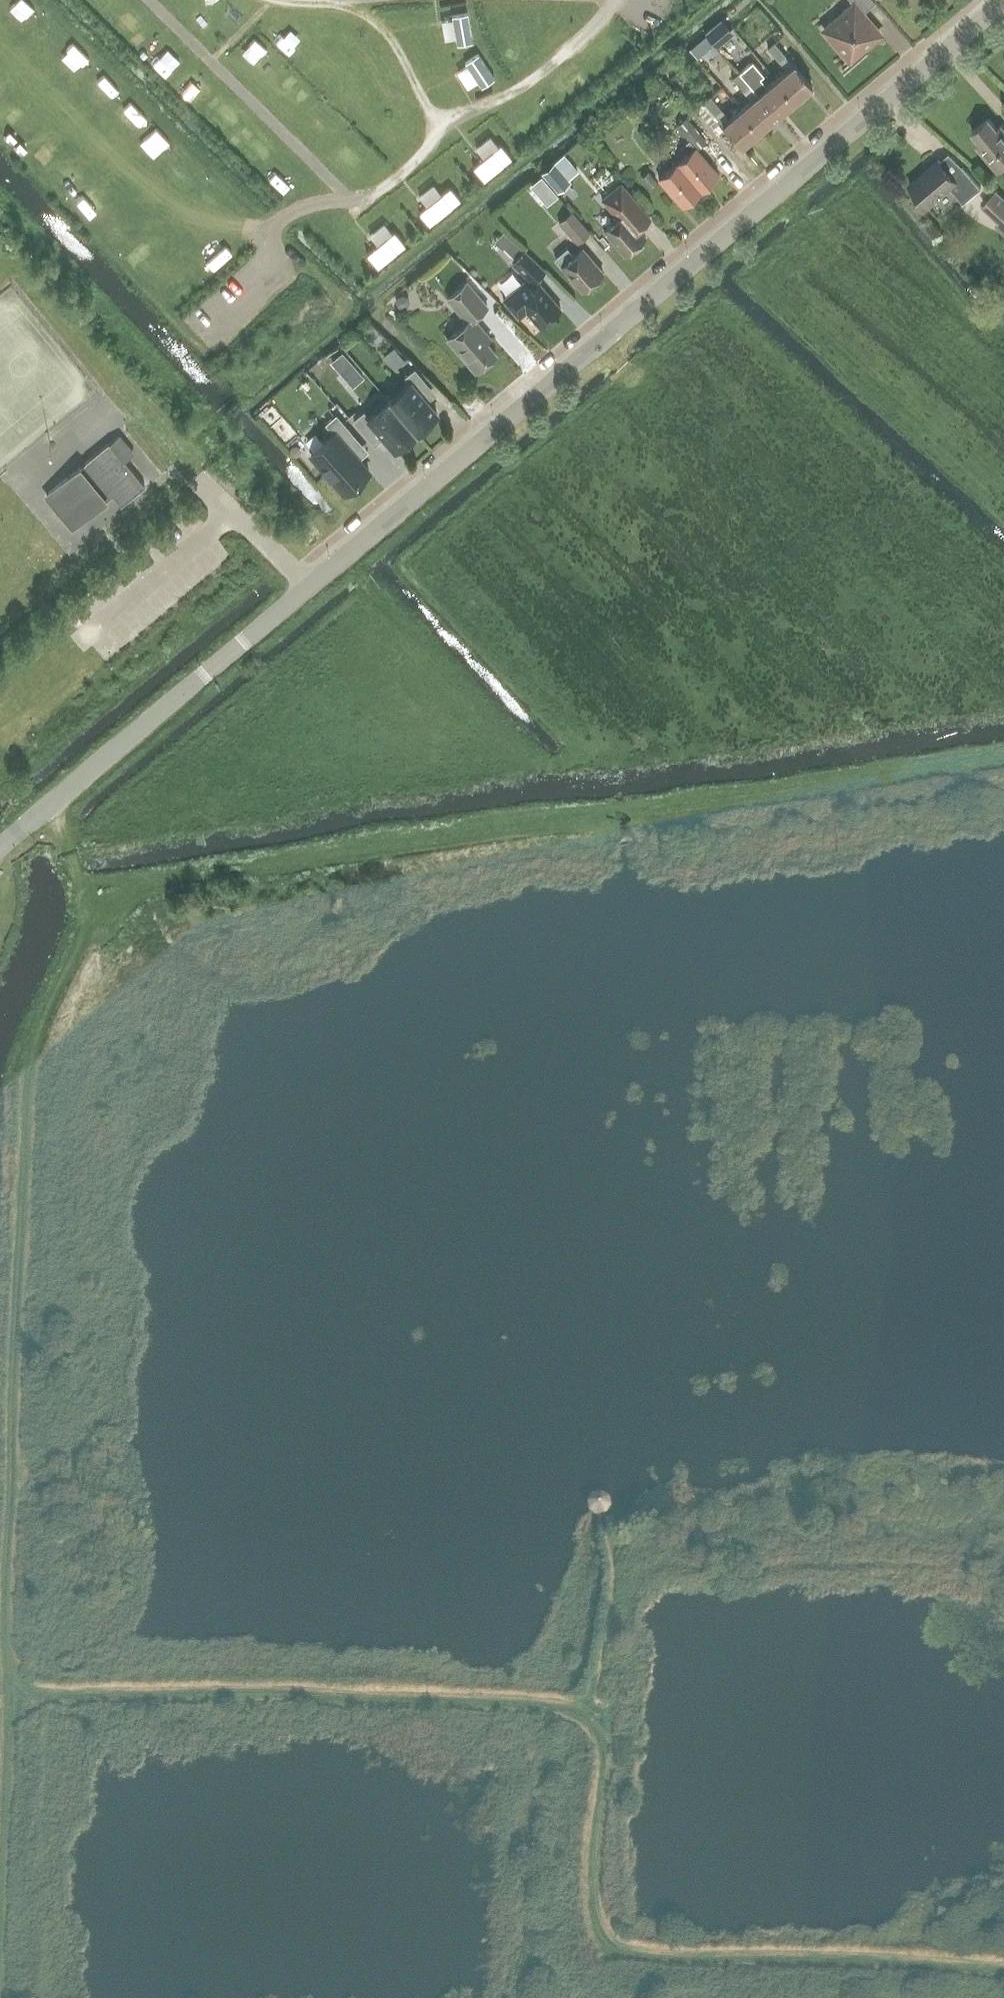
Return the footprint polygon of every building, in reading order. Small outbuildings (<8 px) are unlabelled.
[(862,13),(875,2),(873,0),(850,0),(854,4),(824,29),(852,62),(843,70),(843,71),(868,50),(864,46),(880,33),(862,13)] [(469,13),(453,16),(453,21),(457,45),(473,42),(469,13)] [(712,42),(727,29),(719,21),(705,34),(706,35),(712,42)] [(706,35),(694,45),(701,54),(714,43),(712,42),(706,35)] [(778,61),(786,55),(775,42),(767,48),(778,61)] [(479,54),(465,63),(467,66),(481,88),(495,79),(479,54)] [(794,100),(776,79),(768,86),(760,77),(764,74),(753,61),(740,72),(751,85),(750,85),(758,94),(776,115),(794,100)] [(794,64),(776,79),(794,100),(812,85),(794,64)] [(751,85),(740,72),(733,77),(744,91),(750,85),(751,85)] [(758,94),(741,109),(759,130),(776,115),(758,94)] [(759,130),(741,109),(730,118),(711,96),(704,102),(723,124),(741,145),(759,130)] [(723,124),(704,102),(698,107),(719,132),(725,127),(723,124)] [(1002,125),(998,128),(989,118),(972,132),(981,142),(977,145),(998,170),(1003,165),(1003,127),(1002,125)] [(696,147),(705,139),(688,119),(679,127),(690,140),(695,147),(696,147)] [(483,159),(473,167),(484,180),(510,158),(500,146),(499,147),(483,159)] [(695,147),(677,162),(700,190),(719,174),(696,147),(695,147)] [(963,203),(981,188),(964,167),(953,176),(939,160),(910,185),(927,206),(950,187),(963,203)] [(700,190),(677,162),(659,178),(682,205),(700,190)] [(568,180),(554,163),(541,174),(558,193),(570,183),(568,180)] [(657,181),(649,171),(641,177),(650,187),(657,181)] [(626,212),(637,202),(621,183),(602,199),(618,217),(604,229),(625,254),(646,236),(626,212)] [(425,208),(419,213),(429,225),(461,199),(451,187),(440,196),(425,208)] [(996,191),(984,205),(993,213),(1003,201),(1003,197),(996,191)] [(577,243),(590,233),(571,211),(559,222),(577,243)] [(376,247),(368,253),(379,265),(405,244),(395,231),(391,234),(376,247)] [(513,240),(504,249),(515,260),(524,250),(513,240)] [(603,272),(582,247),(574,255),(567,247),(555,258),(561,265),(582,290),(603,272)] [(533,282),(544,270),(524,250),(515,260),(512,262),(533,282)] [(561,308),(540,284),(532,290),(524,281),(503,299),(519,317),(526,311),(540,326),(561,308)] [(475,370),(496,352),(480,333),(484,329),(474,317),(487,306),(466,282),(448,298),(468,321),(447,338),(475,370)] [(402,293),(397,296),(396,301),(398,305),(403,307),(408,305),(409,300),(407,295),(402,293)] [(393,346),(384,354),(395,367),(405,359),(393,346)] [(353,385),(365,376),(354,363),(342,373),(353,385)] [(421,394),(430,386),(415,368),(404,377),(409,382),(389,400),(416,431),(437,413),(421,394)] [(416,431),(389,400),(368,417),(364,411),(353,420),(369,438),(378,430),(394,449),(416,431)] [(256,415),(285,449),(301,434),(272,401),(256,415)] [(335,431),(311,452),(345,491),(370,470),(344,440),(353,432),(337,414),(327,422),(335,431)] [(132,454),(118,436),(110,443),(109,442),(86,462),(79,468),(46,494),(73,527),(112,495),(121,505),(145,486),(124,461),(132,454)]
